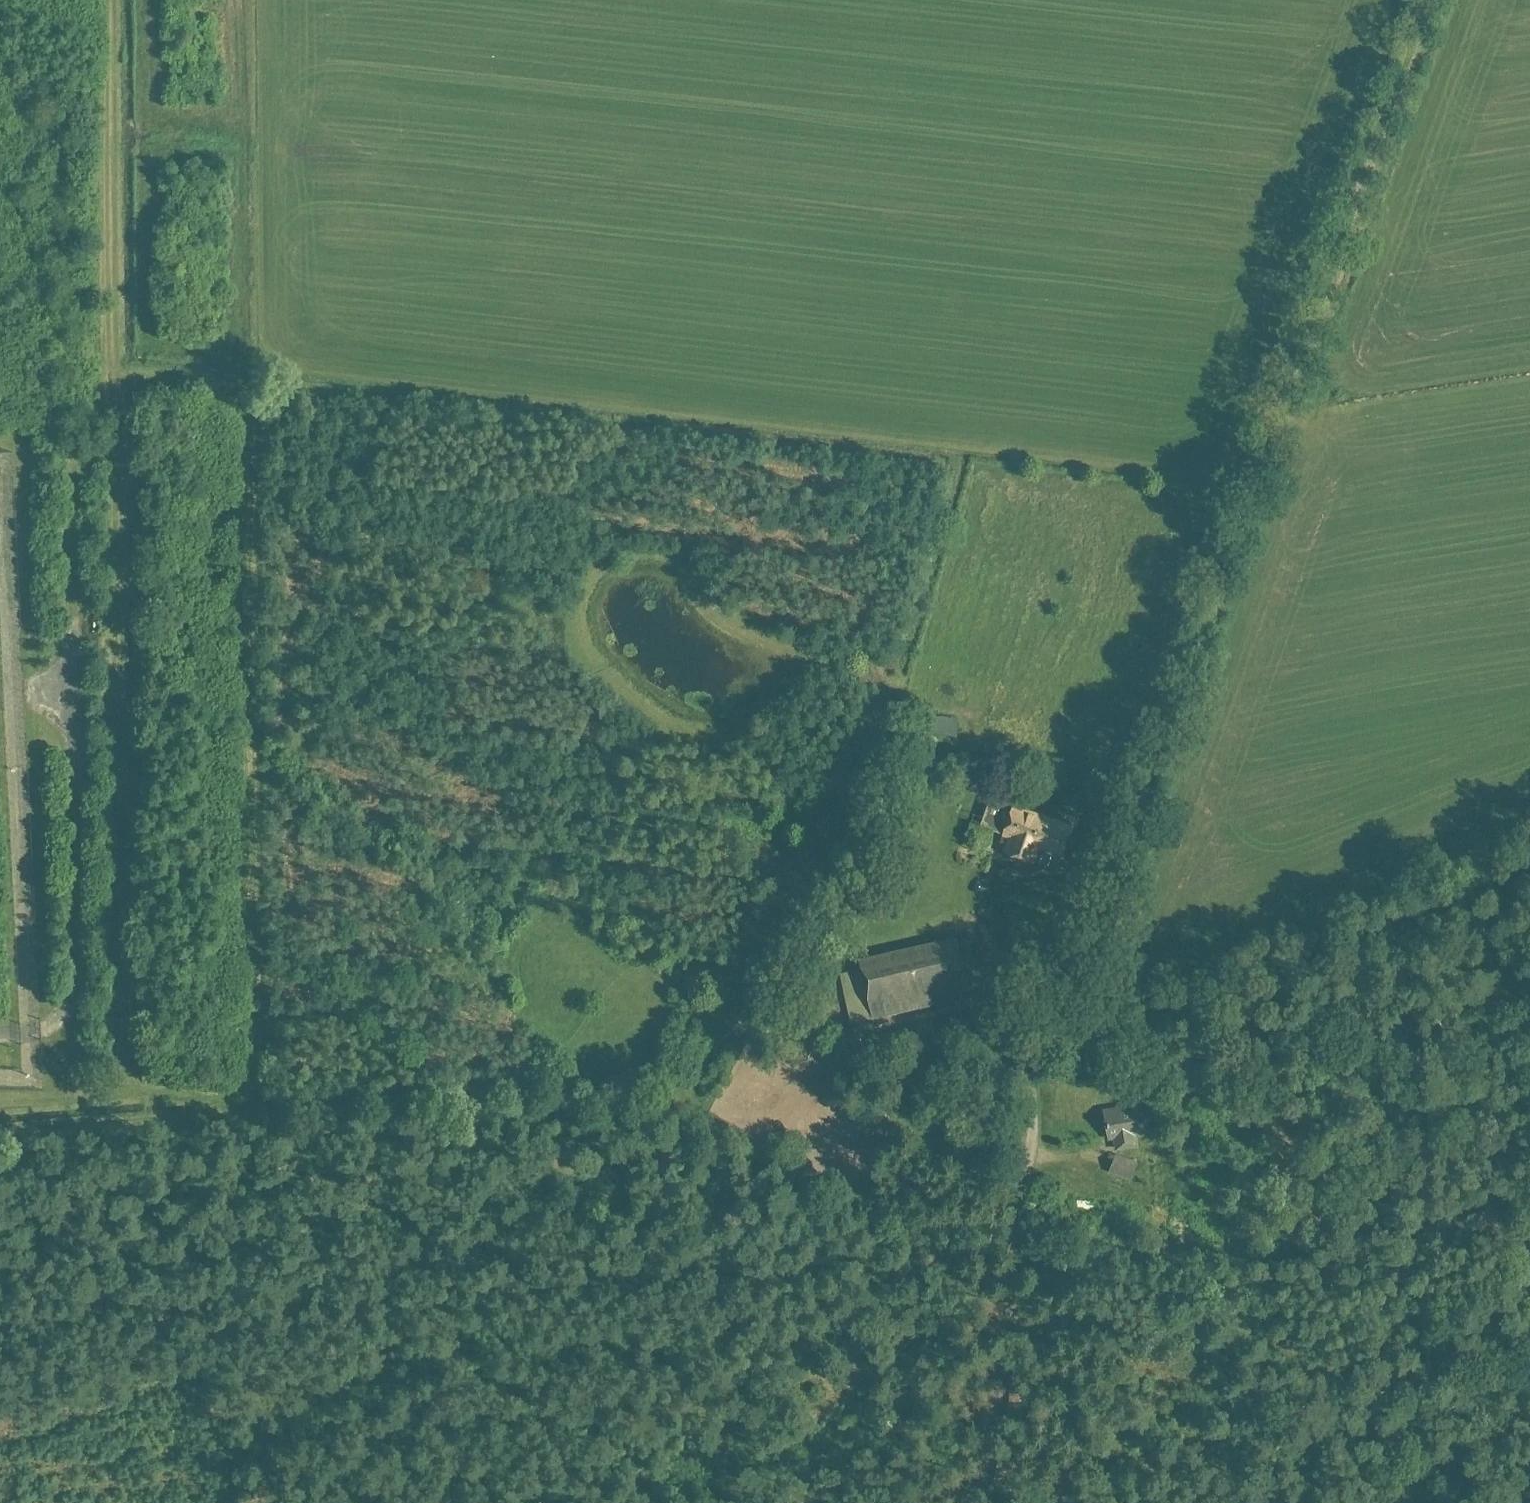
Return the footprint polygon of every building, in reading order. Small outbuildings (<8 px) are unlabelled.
[(957,735),(959,718),(936,715),(934,732),(957,735)] [(984,816),(994,820),(991,828),(1011,835),(1005,850),(1033,860),(1039,845),(1061,853),(1071,825),(1014,805),(1017,797),(994,788),(984,816)] [(863,959),(865,968),(840,973),(852,1023),(970,995),(957,938),(863,959)] [(1144,1104),(1106,1111),(1111,1138),(1116,1137),(1117,1147),(1137,1143),(1135,1134),(1149,1131),(1144,1104)] [(1115,1154),(1109,1169),(1130,1177),(1136,1161),(1115,1154)]
